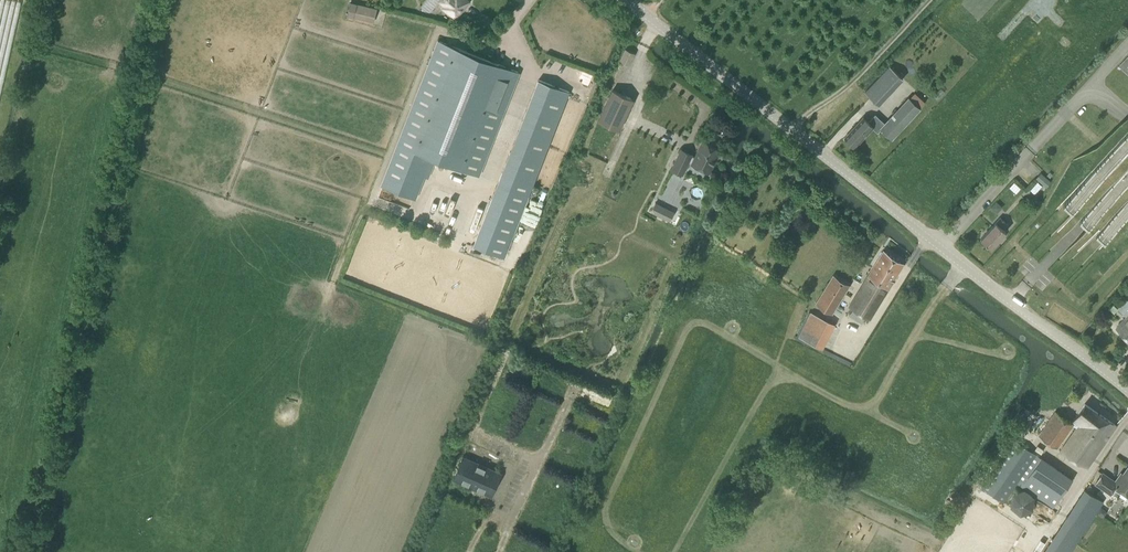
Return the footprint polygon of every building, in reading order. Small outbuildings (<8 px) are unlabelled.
[(472,1),(471,0),(439,0),(438,1),(443,6),(441,8),(457,20),(472,1)] [(350,1),(347,17),(376,20),(378,5),(350,1)] [(441,40),(401,143),(384,186),(416,199),(425,176),(429,177),(437,157),(479,174),(519,70),(441,40)] [(627,47),(621,59),(630,64),(636,52),(627,47)] [(1120,66),(1127,73),(1127,57),(1120,66)] [(879,103),(903,78),(890,65),(866,90),(879,103)] [(540,78),(475,244),(506,256),(571,90),(540,78)] [(619,128),(634,98),(614,89),(600,119),(619,128)] [(876,115),(869,122),(863,117),(845,137),(855,147),(872,128),(879,133),(882,129),(892,138),(920,108),(909,97),(885,123),(876,115)] [(1127,217),(1127,132),(1063,204),(1072,212),(1073,211),(1080,218),(1079,219),(1088,227),(1089,226),(1097,233),(1096,234),(1104,242),(1127,217)] [(710,171),(721,148),(703,139),(695,156),(692,154),(692,153),(682,148),(673,168),(683,173),(689,160),(693,162),(692,163),(710,171)] [(1045,187),(1050,182),(1040,173),(1035,178),(1045,187)] [(378,194),(374,203),(405,217),(409,208),(378,194)] [(656,202),(651,212),(658,216),(663,206),(656,202)] [(1003,229),(1007,224),(1000,217),(981,239),(991,247),(1006,231),(1003,229)] [(870,318),(903,264),(883,251),(850,306),(870,318)] [(832,313),(849,285),(833,276),(816,303),(832,313)] [(1127,299),(1118,308),(1127,316),(1116,328),(1127,338),(1127,300),(1127,299)] [(825,347),(836,322),(810,310),(799,335),(825,347)] [(586,383),(582,390),(611,402),(614,395),(586,383)] [(1085,404),(1073,422),(1078,426),(1061,450),(1087,469),(1117,426),(1085,404)] [(1039,435),(1057,448),(1074,424),(1056,411),(1039,435)] [(1072,479),(1041,458),(1015,440),(983,488),(1003,502),(1016,482),(1052,507),(1072,479)] [(502,472),(463,455),(452,479),(492,496),(502,472)] [(1117,483),(1102,474),(1095,484),(1110,494),(1114,489),(1120,493),(1122,490),(1127,495),(1127,467),(1117,483)] [(1103,499),(1083,487),(1045,551),(1073,551),(1103,499)]
